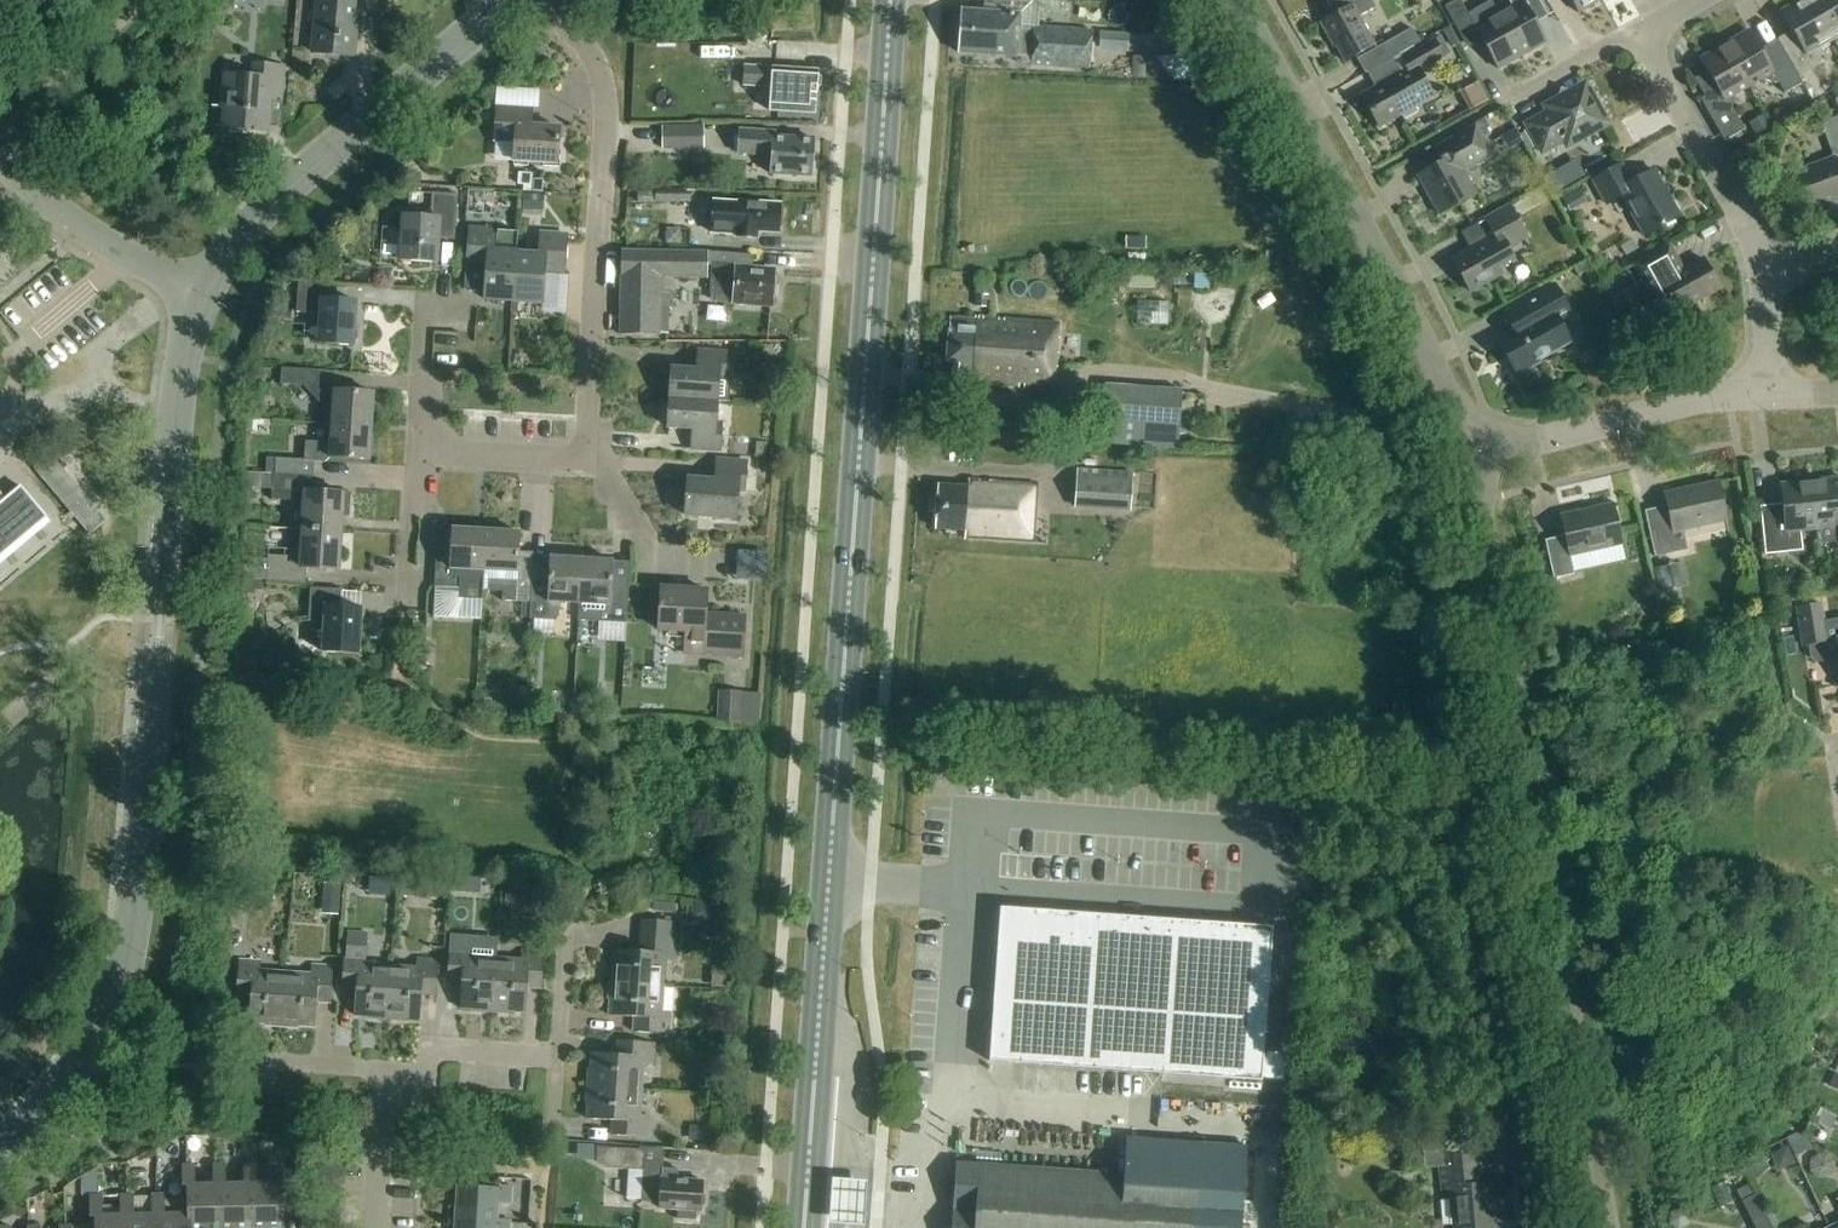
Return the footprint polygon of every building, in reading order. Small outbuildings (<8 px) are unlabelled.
[(8,15),(35,2),(34,0),(1,0),(8,15)] [(313,53),(353,57),(357,11),(375,13),(376,0),(318,0),(313,53)] [(1376,9),(1371,0),(1330,0),(1327,2),(1336,16),(1321,25),(1328,38),(1331,37),(1345,63),(1374,46),(1359,18),(1376,9)] [(1445,8),(1464,42),(1478,34),(1498,70),(1522,57),(1498,15),(1491,2),(1478,9),(1468,15),(1460,0),(1459,0),(1445,8)] [(1498,15),(1522,57),(1546,43),(1530,15),(1542,8),(1538,0),(1508,0),(1512,7),(1498,15)] [(1578,14),(1601,1),(1601,0),(1570,0),(1578,14)] [(1781,13),(1791,30),(1798,41),(1783,50),(1799,78),(1820,65),(1823,64),(1820,58),(1816,50),(1820,48),(1833,40),(1820,17),(1810,0),(1804,0),(1781,13)] [(1820,17),(1833,40),(1837,37),(1837,0),(1810,0),(1820,17)] [(1090,71),(1092,36),(1032,32),(1032,33),(1021,33),(1022,14),(963,10),(963,15),(961,14),(961,27),(962,27),(961,55),(1032,59),(1031,68),(1090,71)] [(1175,13),(1175,30),(1192,31),(1192,14),(1175,13)] [(1367,73),(1399,56),(1398,55),(1420,43),(1412,29),(1356,60),(1364,74),(1367,73)] [(1749,32),(1725,46),(1749,88),(1763,79),(1765,81),(1776,84),(1778,83),(1785,94),(1802,84),(1799,78),(1783,50),(1766,60),(1759,49),(1749,32)] [(1419,72),(1430,66),(1433,72),(1451,62),(1448,56),(1444,58),(1435,41),(1401,60),(1399,56),(1367,73),(1376,89),(1361,97),(1379,128),(1401,116),(1404,121),(1418,112),(1416,108),(1434,98),(1419,72)] [(1734,96),(1749,88),(1725,46),(1700,60),(1720,95),(1703,105),(1724,142),(1744,130),(1732,109),(1735,98),(1734,96)] [(280,105),(284,67),(253,64),(251,79),(225,76),(222,108),(228,108),(226,128),(264,131),(268,97),(280,98),(279,105),(280,105)] [(820,86),(821,78),(817,74),(818,71),(744,66),(743,85),(771,87),(769,110),(815,113),(816,90),(820,86)] [(1468,89),(1475,106),(1489,100),(1482,83),(1468,89)] [(1568,146),(1606,125),(1599,112),(1601,102),(1592,100),(1584,87),(1546,108),(1549,112),(1548,112),(1549,113),(1525,126),(1542,155),(1564,142),(1565,142),(1568,146)] [(560,167),(561,151),(558,151),(560,129),(531,127),(532,110),(497,108),(495,142),(515,143),(514,161),(515,161),(515,165),(560,167)] [(1762,116),(1749,123),(1755,135),(1769,128),(1762,116)] [(1837,151),(1837,121),(1837,118),(1821,124),(1832,154),(1837,151)] [(1476,195),(1463,172),(1493,156),(1482,137),(1491,132),(1483,119),(1475,124),(1476,125),(1445,142),(1453,157),(1417,177),(1439,216),(1476,195)] [(703,126),(662,127),(662,150),(704,150),(703,126)] [(771,174),(812,177),(812,172),(815,170),(816,164),(812,161),(814,140),(774,137),(774,133),(740,131),(739,154),(773,156),(771,174)] [(1524,134),(1519,136),(1522,142),(1528,152),(1533,149),(1524,134)] [(1820,163),(1792,173),(1807,213),(1837,202),(1837,169),(1834,158),(1820,163)] [(76,159),(69,169),(93,185),(100,175),(76,159)] [(1645,237),(1680,218),(1654,171),(1631,184),(1621,165),(1593,181),(1607,206),(1622,197),(1645,237)] [(520,173),(519,185),(532,186),(533,174),(520,173)] [(534,179),(533,192),(544,192),(544,180),(534,179)] [(638,192),(638,203),(653,203),(653,192),(638,192)] [(655,192),(655,204),(691,204),(691,192),(655,192)] [(455,240),(458,196),(432,194),(430,220),(403,218),(400,260),(438,262),(439,239),(455,240)] [(524,196),(523,212),(544,213),(544,197),(524,196)] [(714,203),(712,235),(736,236),(736,237),(757,238),(758,232),(779,233),(780,205),(739,202),(738,205),(714,203)] [(1508,249),(1528,238),(1510,206),(1485,220),(1494,237),(1452,260),(1470,293),(1503,275),(1499,268),(1514,260),(1508,249)] [(518,232),(497,231),(470,229),(467,267),(487,268),(485,299),(514,301),(517,253),(518,232)] [(517,253),(514,301),(543,303),(546,272),(565,273),(568,235),(541,233),(540,255),(517,253)] [(1677,312),(1720,289),(1704,260),(1683,272),(1668,246),(1634,265),(1656,303),(1668,296),(1677,312)] [(708,278),(708,253),(622,251),(620,334),(660,335),(661,278),(708,278)] [(752,272),(753,256),(714,253),(711,293),(716,293),(716,302),(732,303),(732,300),(735,301),(740,305),(746,305),(751,302),(773,303),(775,273),(752,272)] [(1592,286),(1599,282),(1588,260),(1573,267),(1578,276),(1585,273),(1592,286)] [(356,303),(328,302),(329,286),(299,284),(297,313),(322,315),(320,344),(354,346),(354,341),(358,341),(359,327),(355,327),(356,303)] [(1538,363),(1571,344),(1559,323),(1571,316),(1554,285),(1503,313),(1513,332),(1497,341),(1517,377),(1539,365),(1538,363)] [(976,296),(975,307),(988,308),(989,296),(976,296)] [(1052,389),(1057,324),(972,318),(971,321),(948,319),(945,362),(955,363),(954,382),(1052,389)] [(731,379),(726,379),(728,353),(699,351),(698,370),(672,368),(670,398),(718,402),(718,401),(729,402),(731,379)] [(319,391),(319,387),(320,372),(282,370),(281,385),(303,386),(321,405),(332,406),(331,425),(372,428),(375,394),(333,391),(333,392),(319,391)] [(770,380),(761,394),(771,401),(773,398),(780,387),(774,383),(770,380)] [(1176,450),(1181,394),(1104,387),(1099,444),(1176,450)] [(718,402),(670,398),(668,426),(693,428),(691,447),(721,450),(723,424),(716,423),(718,402)] [(324,462),(329,458),(370,461),(372,428),(331,425),(330,444),(306,442),(305,460),(324,462)] [(50,456),(34,469),(90,536),(106,522),(50,456)] [(314,462),(276,459),(275,475),(312,477),(313,477),(314,462)] [(744,491),(746,463),(716,461),(714,481),(688,479),(685,515),(736,519),(738,491),(744,491)] [(1133,473),(1077,470),(1074,510),(1131,513),(1133,473)] [(303,530),(342,532),(344,495),(311,493),(312,477),(275,475),(274,475),(272,500),(304,502),(303,530)] [(1033,523),(1036,483),(966,478),(965,487),(937,485),(934,527),(961,529),(961,537),(1029,542),(1031,522),(1033,523)] [(1836,542),(1837,549),(1837,479),(1811,482),(1816,531),(1821,530),(1822,543),(1836,542)] [(1800,532),(1816,531),(1811,482),(1780,485),(1783,515),(1761,517),(1765,556),(1802,552),(1800,532)] [(1681,532),(1726,522),(1718,483),(1664,495),(1669,514),(1646,519),(1654,556),(1685,550),(1681,532)] [(46,517),(21,487),(6,500),(0,493),(0,556),(46,517)] [(1570,556),(1621,545),(1613,506),(1561,518),(1565,537),(1545,541),(1553,580),(1574,575),(1570,556)] [(339,570),(342,532),(303,530),(301,558),(268,555),(267,581),(305,583),(306,568),(339,570)] [(484,596),(487,532),(453,530),(452,552),(437,551),(436,568),(435,588),(435,595),(433,618),(459,619),(482,621),(483,601),(484,596)] [(519,533),(487,532),(484,596),(502,597),(502,602),(531,603),(532,580),(533,554),(518,553),(519,533)] [(549,581),(532,580),(531,603),(530,619),(558,620),(563,604),(580,605),(582,560),(551,558),(549,581)] [(601,623),(601,622),(627,624),(629,586),(612,586),(613,562),(582,560),(580,605),(579,621),(601,623)] [(1653,568),(1657,587),(1672,583),(1668,565),(1653,568)] [(242,579),(242,594),(251,594),(255,590),(261,590),(261,580),(242,579)] [(706,614),(708,591),(664,588),(663,604),(661,604),(659,629),(686,631),(684,653),(744,657),(746,617),(706,614)] [(361,609),(341,608),(342,591),(311,589),(309,622),(324,623),(322,653),(358,655),(361,609)] [(1820,605),(1796,609),(1803,647),(1827,643),(1820,605)] [(718,691),(717,721),(742,722),(743,692),(718,691)] [(243,870),(242,884),(256,885),(257,871),(243,870)] [(401,881),(401,897),(425,898),(426,882),(401,881)] [(323,884),(322,900),(338,901),(338,885),(323,884)] [(543,892),(508,889),(506,909),(541,912),(543,892)] [(713,904),(712,923),(725,924),(727,905),(713,904)] [(993,1021),(989,1063),(1262,1081),(1284,1083),(1286,1054),(1264,1053),(1272,929),(1049,913),(1001,910),(993,1021)] [(642,920),(641,938),(640,952),(614,950),(613,966),(610,965),(609,983),(664,987),(666,962),(675,963),(678,923),(642,920)] [(344,954),(366,955),(367,932),(346,931),(344,954)] [(492,1014),(496,959),(497,942),(450,939),(447,983),(462,984),(460,1009),(476,1010),(476,1013),(492,1014)] [(522,961),(496,959),(492,1014),(509,1015),(509,1012),(526,1014),(528,989),(542,990),(544,954),(523,952),(522,961)] [(366,955),(344,954),(342,990),(356,991),(354,1017),(370,1018),(370,1020),(387,1021),(391,966),(365,964),(366,955)] [(391,966),(387,1021),(403,1022),(403,1020),(420,1022),(422,996),(436,997),(439,960),(418,959),(417,968),(391,966)] [(282,1027),(286,972),(260,970),(261,962),(239,960),(237,996),(251,997),(249,1022),(265,1023),(265,1025),(282,1027)] [(312,974),(286,972),(282,1027),(299,1028),(300,1026),(315,1027),(317,1002),(331,1003),(334,967),(313,966),(312,974)] [(664,987),(609,983),(608,1000),(611,1000),(610,1016),(635,1018),(634,1032),(670,1035),(672,1013),(662,1012),(664,987)] [(589,1087),(642,1090),(644,1066),(654,1066),(655,1044),(620,1042),(619,1055),(594,1054),(592,1069),(590,1069),(589,1087)] [(641,1116),(642,1090),(589,1087),(588,1104),(590,1104),(589,1121),(613,1122),(612,1136),(648,1139),(650,1117),(641,1116)] [(1813,1122),(1829,1131),(1835,1119),(1819,1110),(1813,1122)] [(696,1127),(695,1142),(709,1143),(710,1128),(696,1127)] [(1786,1138),(1793,1153),(1807,1146),(1800,1131),(1786,1138)] [(1477,1164),(1475,1147),(1455,1149),(1453,1136),(1421,1139),(1422,1146),(1402,1147),(1405,1173),(1424,1172),(1424,1169),(1439,1168),(1441,1190),(1448,1190),(1452,1227),(1495,1227),(1491,1184),(1479,1185),(1477,1164)] [(953,1227),(1194,1227),(1200,1145),(1157,1142),(1127,1139),(1124,1180),(977,1169),(956,1188),(953,1227)] [(646,1151),(598,1147),(596,1164),(608,1169),(645,1172),(645,1168),(646,1151)] [(1744,1167),(1755,1181),(1769,1169),(1765,1164),(1768,1162),(1760,1153),(1744,1167)] [(283,1183),(258,1184),(257,1164),(244,1165),(245,1184),(252,1184),(253,1227),(284,1227),(283,1183)] [(189,1214),(190,1214),(190,1227),(222,1227),(221,1184),(214,1185),(196,1185),(196,1165),(183,1166),(183,1195),(189,1194),(189,1214)] [(252,1184),(245,1184),(225,1184),(225,1165),(214,1165),(214,1185),(221,1184),(222,1227),(253,1227),(252,1184)] [(660,1210),(678,1212),(677,1221),(695,1222),(696,1213),(702,1213),(702,1208),(705,1205),(706,1198),(703,1196),(704,1183),(678,1181),(679,1171),(645,1168),(645,1172),(643,1204),(660,1205),(660,1210)] [(867,1182),(831,1179),(829,1224),(845,1226),(864,1227),(867,1182)] [(1738,1193),(1742,1202),(1756,1195),(1751,1186),(1738,1193)] [(512,1204),(513,1188),(500,1187),(500,1191),(458,1189),(456,1223),(498,1225),(499,1220),(500,1204),(512,1204)] [(152,1215),(134,1215),(134,1195),(121,1196),(122,1215),(128,1215),(128,1227),(159,1227),(159,1214),(152,1215)] [(189,1214),(165,1214),(165,1195),(152,1195),(152,1215),(159,1214),(159,1227),(190,1227),(190,1214),(189,1214)] [(96,1227),(128,1227),(128,1215),(122,1215),(103,1216),(103,1196),(90,1196),(90,1216),(95,1216),(96,1227)] [(1756,1196),(1742,1202),(1754,1227),(1772,1227),(1756,1196)]
